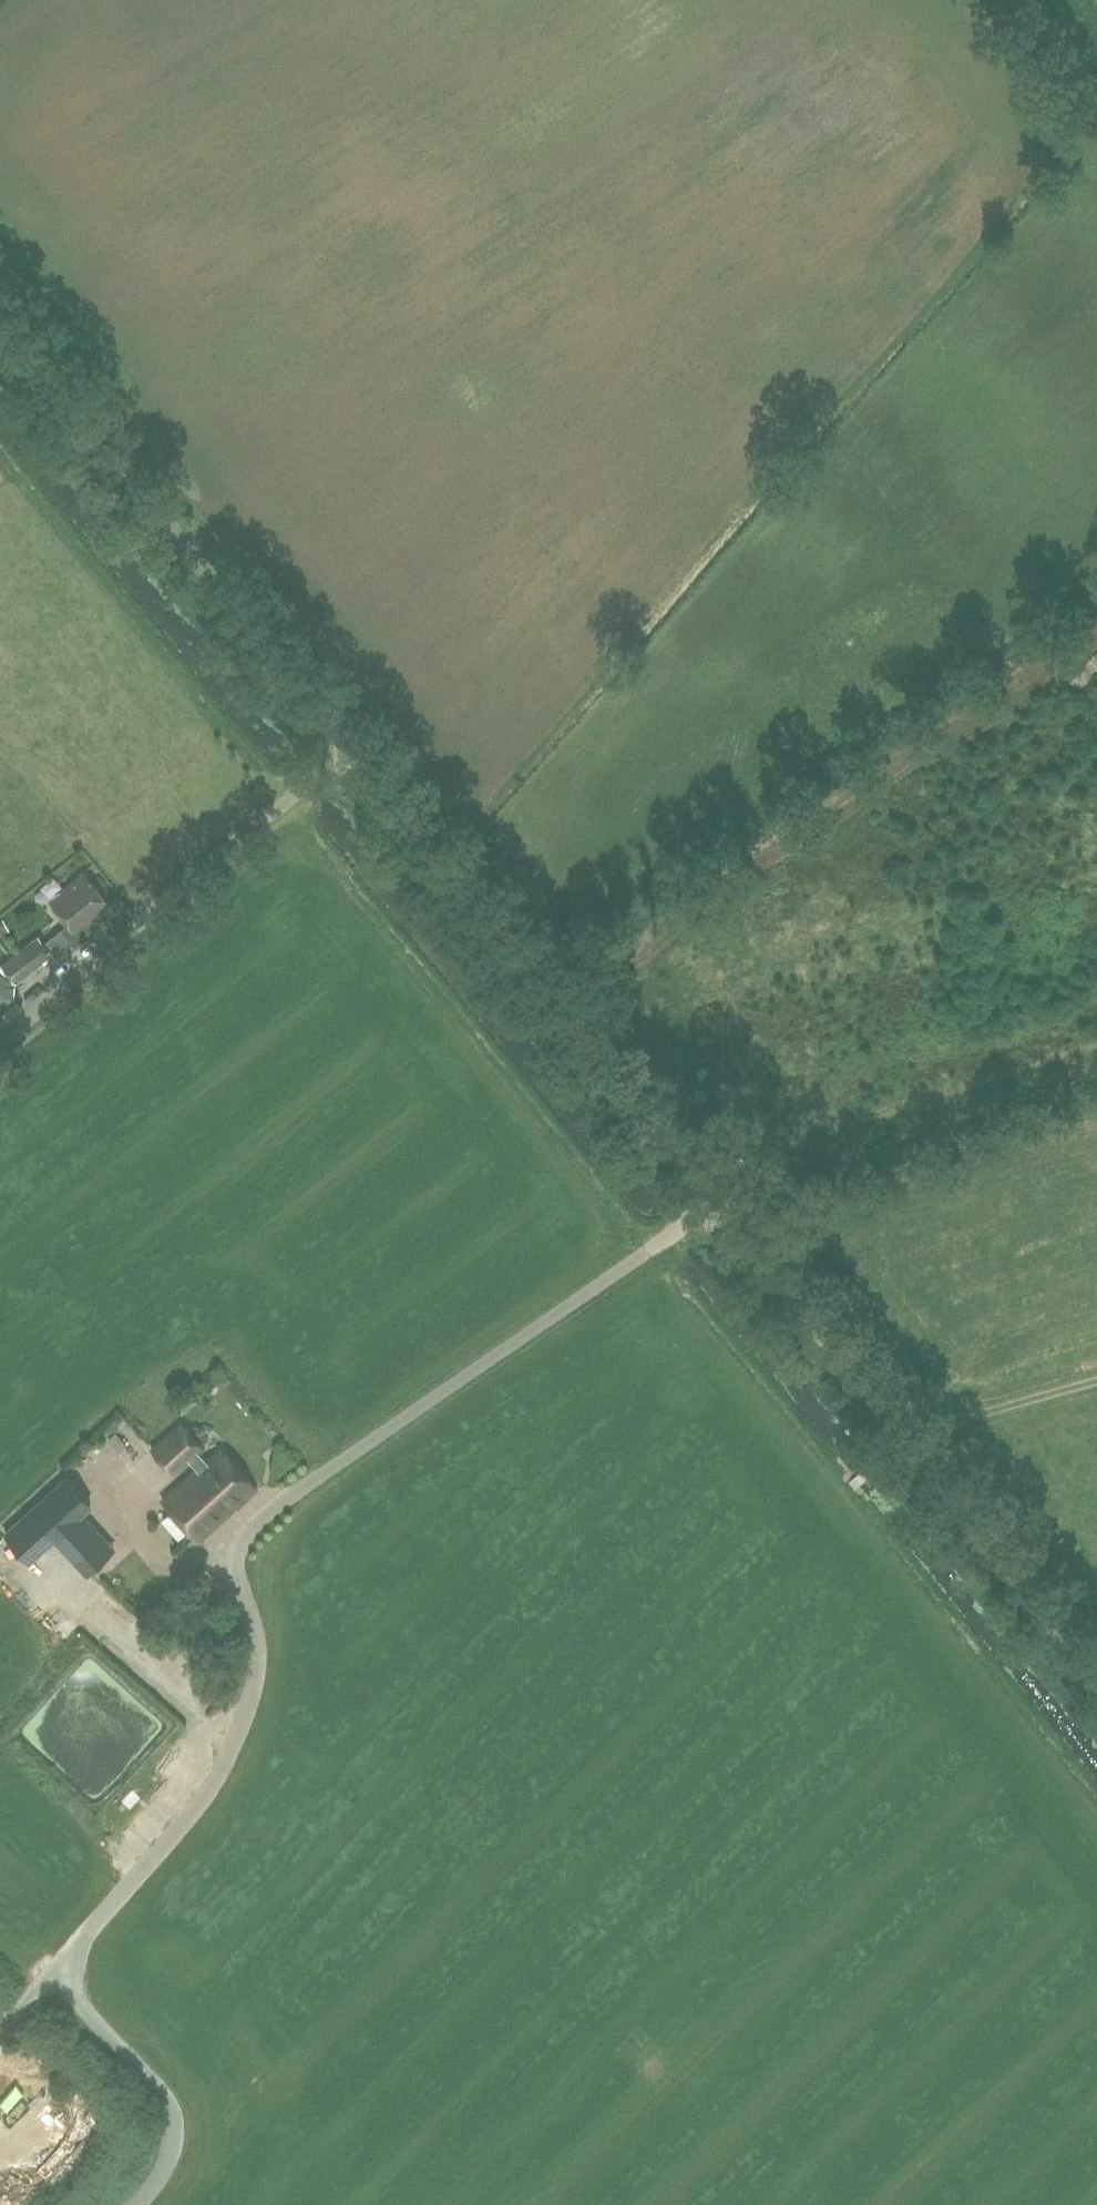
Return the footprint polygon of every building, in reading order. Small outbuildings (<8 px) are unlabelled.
[(85,873),(50,900),(76,933),(111,906),(85,873)] [(38,936),(14,955),(2,965),(17,982),(28,972),(52,953),(38,936)] [(220,1448),(207,1461),(199,1453),(204,1449),(181,1424),(151,1452),(174,1476),(190,1462),(198,1470),(163,1502),(200,1541),(257,1487),(220,1448)] [(112,1432),(99,1444),(114,1460),(127,1448),(112,1432)] [(54,1537),(87,1574),(100,1562),(84,1544),(97,1532),(81,1514),(91,1506),(67,1479),(5,1534),(28,1560),(54,1537)]
